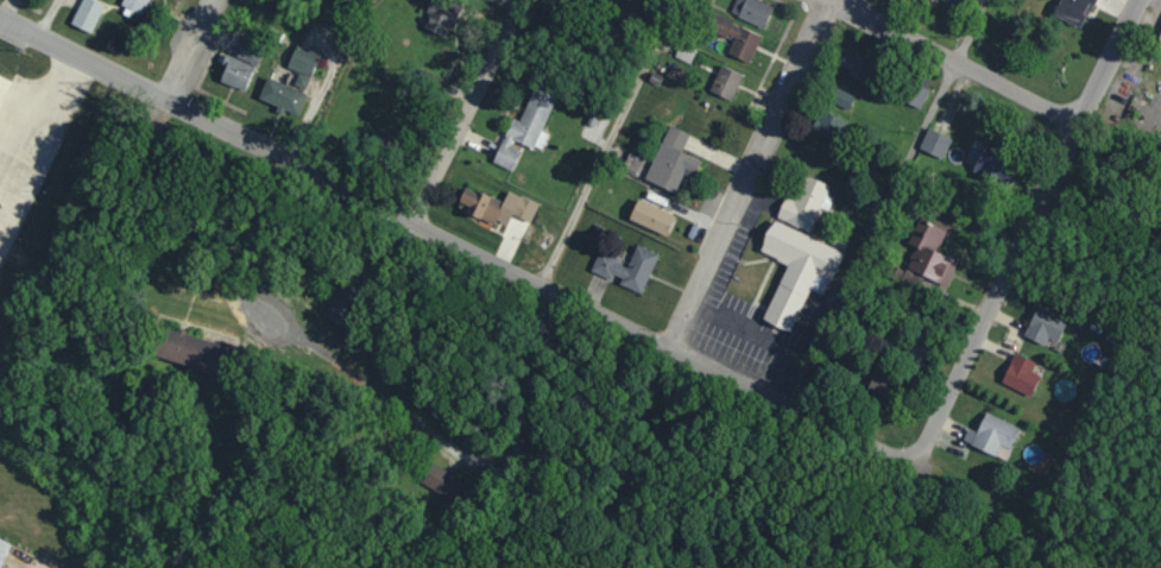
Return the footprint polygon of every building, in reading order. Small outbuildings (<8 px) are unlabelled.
[(95,0),(81,0),(70,23),(91,33),(104,4),(95,0)] [(144,13),(149,0),(123,0),(122,5),(144,13)] [(445,0),(432,0),(423,28),(445,35),(448,26),(455,28),(462,5),(445,0)] [(757,0),(736,0),(731,15),(766,27),(773,5),(757,0)] [(1053,16),(1084,29),(1096,0),(1060,0),(1053,16)] [(762,35),(715,15),(709,29),(733,40),(727,53),(749,63),(762,35)] [(248,91),(261,47),(240,41),(235,57),(226,54),(218,82),(248,91)] [(306,89),(318,53),(295,45),(287,68),(298,72),(293,85),(306,89)] [(838,68),(863,79),(871,59),(846,48),(838,68)] [(711,92),(734,99),(742,73),(719,66),(711,92)] [(297,116),(307,93),(266,77),(257,100),(297,116)] [(493,164),(513,171),(520,150),(510,147),(513,140),(542,151),(548,134),(543,131),(556,96),(533,87),(521,121),(511,118),(493,164)] [(830,102),(849,110),(855,96),(836,88),(830,102)] [(811,130),(835,144),(847,122),(822,109),(811,130)] [(702,161),(682,153),(690,134),(669,125),(646,180),(676,192),(684,173),(695,178),(702,161)] [(951,138),(927,129),(919,151),(943,160),(951,138)] [(1006,183),(1015,160),(982,148),(974,171),(1006,183)] [(811,233),(830,186),(806,176),(796,202),(785,197),(776,218),(811,233)] [(531,223),(539,204),(507,191),(503,202),(464,187),(458,202),(469,206),(466,212),(495,224),(497,220),(507,224),(511,215),(531,223)] [(676,217),(638,199),(629,220),(667,237),(676,217)] [(919,219),(908,243),(916,247),(906,269),(947,287),(958,262),(937,253),(954,215),(935,207),(928,223),(919,219)] [(844,251),(773,221),(759,252),(787,264),(763,320),(791,332),(810,288),(825,294),(844,251)] [(643,294),(658,254),(636,245),(629,263),(599,252),(591,270),(621,282),(619,285),(643,294)] [(325,319),(343,325),(356,287),(339,280),(325,319)] [(1044,345),(1048,337),(1058,341),(1067,319),(1037,307),(1024,337),(1044,345)] [(196,321),(258,337),(245,383),(183,366),(196,321)] [(927,343),(914,337),(905,356),(918,362),(927,343)] [(1032,371),(1036,362),(1014,353),(1002,385),(1032,396),(1040,375),(1032,371)] [(891,398),(901,378),(878,367),(869,386),(891,398)] [(1020,428),(986,413),(977,432),(968,428),(962,442),(1006,461),(1020,428)] [(380,469),(393,443),(436,466),(423,492),(380,469)] [(465,481),(431,462),(420,482),(454,501),(465,481)] [(9,541),(0,537),(0,565),(9,541)]
